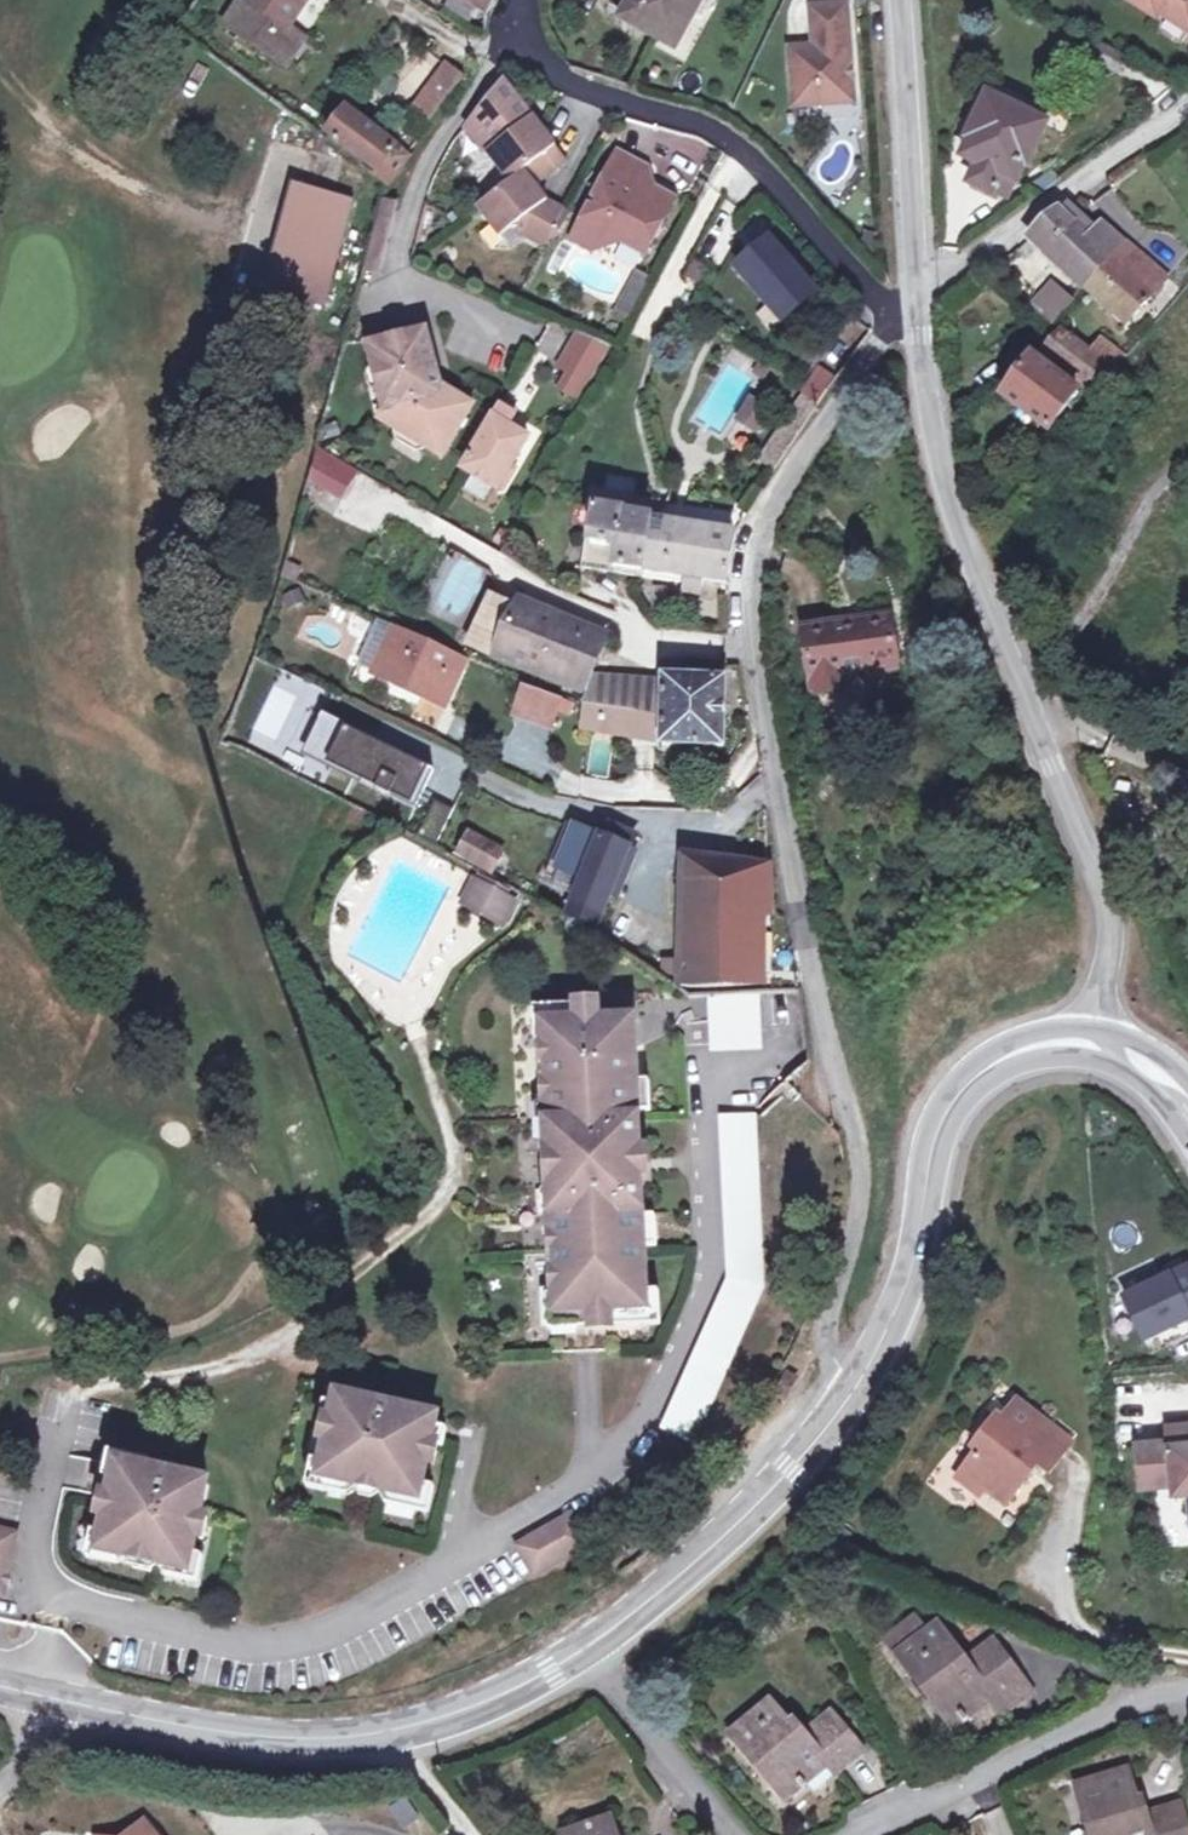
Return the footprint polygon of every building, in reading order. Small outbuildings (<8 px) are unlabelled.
[(222,23),(283,66),(301,41),(284,28),(303,0),(239,0),(222,23)] [(303,0),(314,9),(321,0),(303,0)] [(693,0),(625,0),(614,19),(668,48),(693,0)] [(1158,11),(1161,8),(1187,25),(1187,0),(1140,0),(1158,11)] [(856,105),(848,9),(813,12),(816,50),(792,53),(796,110),(856,105)] [(431,121),(463,79),(442,64),(412,106),(431,121)] [(500,80),(474,112),(498,141),(484,152),(506,179),(520,170),(528,181),(535,177),(538,181),(565,158),(531,115),(529,117),(500,80)] [(998,81),(991,94),(1044,120),(1051,108),(998,81)] [(1029,164),(1048,122),(1044,120),(991,94),(988,92),(967,132),(972,134),(964,150),(981,158),(971,177),(993,188),(994,185),(1008,194),(1017,179),(1025,162),(1029,164)] [(407,154),(344,109),(327,135),(374,169),(371,173),(385,183),(407,154)] [(474,112),(464,127),(484,152),(498,141),(474,112)] [(650,170),(621,154),(579,229),(603,245),(619,239),(645,253),(676,200),(652,186),(647,194),(638,189),(643,180),(650,170)] [(544,197),(531,180),(528,181),(520,170),(506,179),(477,203),(500,233),(509,226),(543,244),(564,207),(544,197)] [(1055,170),(1032,187),(1041,198),(1063,181),(1055,170)] [(643,180),(638,189),(647,194),(652,186),(643,180)] [(290,181),(262,292),(326,308),(354,197),(290,181)] [(394,210),(379,206),(364,268),(378,271),(394,210)] [(571,212),(564,207),(543,244),(552,248),(571,212)] [(1035,237),(1089,285),(1127,242),(1107,224),(1094,237),(1084,229),(1089,223),(1073,209),(1067,214),(1062,210),(1039,224),(1035,237)] [(589,250),(603,245),(579,229),(573,240),(589,250)] [(766,242),(735,269),(766,303),(773,297),(787,314),(811,292),(766,242)] [(1168,279),(1127,242),(1089,285),(1130,321),(1168,279)] [(691,260),(684,277),(703,284),(710,267),(691,260)] [(621,305),(632,310),(646,275),(635,271),(621,305)] [(1055,284),(1042,298),(1061,316),(1074,302),(1055,284)] [(773,297),(766,303),(781,320),(787,314),(773,297)] [(1042,298),(1031,310),(1040,318),(1050,329),(1061,316),(1042,298)] [(416,440),(441,455),(470,401),(440,382),(419,318),(361,336),(382,409),(377,416),(400,430),(412,428),(416,440)] [(603,347),(575,332),(559,361),(587,376),(603,347)] [(1048,359),(1099,394),(1115,372),(1094,358),(1063,338),(1048,359)] [(1104,344),(1094,358),(1115,372),(1127,360),(1104,344)] [(1079,392),(1031,358),(1003,400),(1051,433),(1079,392)] [(587,376),(572,368),(564,383),(578,391),(587,376)] [(797,404),(811,413),(817,404),(803,396),(797,404)] [(766,405),(753,397),(739,419),(753,428),(766,405)] [(516,411),(500,402),(463,466),(496,486),(526,434),(509,424),(516,411)] [(412,428),(400,430),(416,440),(412,428)] [(308,476),(313,479),(323,461),(348,476),(352,478),(357,470),(317,446),(308,476)] [(778,468),(765,458),(760,467),(773,475),(778,468)] [(348,476),(323,461),(313,479),(339,493),(348,476)] [(597,488),(589,540),(597,541),(594,565),(614,568),(614,563),(685,574),(702,576),(726,580),(726,576),(733,533),(650,519),(650,516),(636,514),(639,494),(597,488)] [(597,541),(589,540),(584,539),(579,564),(594,565),(597,541)] [(700,588),(702,576),(685,574),(682,586),(700,588)] [(468,643),(489,652),(513,604),(489,596),(468,643)] [(587,635),(513,604),(489,652),(565,682),(587,635)] [(845,671),(899,661),(891,613),(802,628),(813,692),(847,686),(845,671)] [(465,656),(394,624),(372,669),(443,703),(465,656)] [(604,644),(587,635),(565,682),(582,689),(586,681),(586,677),(587,676),(604,644)] [(723,746),(724,675),(664,674),(663,696),(662,744),(723,746)] [(655,679),(587,676),(586,677),(586,681),(583,704),(632,713),(651,716),(653,696),(655,679)] [(559,699),(518,682),(507,714),(547,729),(559,699)] [(625,743),(662,744),(663,696),(653,696),(651,716),(632,713),(625,743)] [(625,743),(632,713),(583,704),(581,725),(592,726),(614,729),(614,742),(625,743)] [(430,769),(335,720),(327,735),(338,741),(326,763),(411,806),(430,769)] [(450,809),(431,799),(413,834),(432,844),(450,809)] [(554,863),(582,877),(601,835),(574,821),(554,863)] [(607,838),(601,835),(582,877),(567,913),(592,923),(605,895),(631,835),(611,826),(607,838)] [(501,848),(463,827),(451,847),(490,868),(501,848)] [(641,839),(631,835),(605,895),(614,898),(641,839)] [(683,857),(680,905),(738,909),(741,863),(683,857)] [(738,909),(680,905),(674,988),(716,983),(724,984),(763,987),(765,915),(772,916),(769,866),(741,863),(738,909)] [(481,886),(472,881),(461,902),(499,921),(510,901),(502,896),(505,891),(485,879),(481,886)] [(760,1035),(759,993),(708,995),(710,1038),(760,1035)] [(559,1313),(644,1310),(638,1179),(632,1016),(546,1021),(547,1046),(541,1054),(548,1065),(549,1084),(542,1091),(549,1099),(551,1143),(544,1149),(552,1158),(553,1177),(545,1184),(554,1193),(555,1234),(547,1243),(556,1252),(557,1274),(550,1280),(557,1287),(559,1313)] [(759,1287),(754,1116),(732,1118),(737,1283),(672,1430),(691,1440),(759,1287)] [(646,1148),(637,1147),(638,1179),(647,1179),(646,1148)] [(1125,1300),(1141,1333),(1146,1341),(1187,1320),(1187,1313),(1187,1310),(1187,1309),(1187,1269),(1125,1300)] [(788,1395),(798,1377),(789,1372),(779,1390),(788,1395)] [(317,1477),(416,1499),(424,1463),(429,1464),(434,1443),(428,1442),(434,1416),(334,1395),(329,1421),(323,1419),(319,1441),(324,1442),(317,1477)] [(1020,1410),(1006,1429),(1026,1446),(1041,1426),(1020,1410)] [(1049,1480),(1071,1451),(1041,1426),(1026,1446),(1006,1429),(962,1488),(983,1504),(990,1495),(1010,1511),(1039,1473),(1049,1480)] [(1165,1441),(1167,1455),(1136,1458),(1141,1497),(1173,1494),(1174,1506),(1187,1504),(1187,1439),(1165,1441)] [(104,1516),(96,1547),(188,1568),(195,1536),(200,1537),(204,1516),(199,1515),(206,1483),(169,1475),(168,1481),(150,1478),(151,1471),(115,1464),(108,1494),(102,1493),(97,1514),(104,1516)] [(530,1572),(586,1541),(570,1512),(514,1544),(530,1572)] [(0,1528),(0,1589),(13,1531),(0,1528)] [(888,1637),(897,1649),(925,1629),(916,1616),(888,1637)] [(998,1707),(1027,1685),(992,1639),(963,1660),(934,1623),(925,1629),(897,1649),(951,1721),(988,1694),(998,1707)] [(642,1671),(629,1684),(639,1695),(652,1683),(642,1671)] [(832,1770),(859,1747),(826,1709),(794,1736),(783,1723),(786,1721),(767,1699),(730,1731),(785,1794),(824,1762),(832,1770)] [(1179,1799),(1135,1811),(1131,1796),(1135,1796),(1127,1766),(1076,1781),(1091,1834),(1187,1834),(1187,1830),(1179,1799)] [(109,1834),(161,1834),(142,1810),(109,1834)] [(613,1814),(568,1833),(569,1834),(621,1834),(613,1814)]
